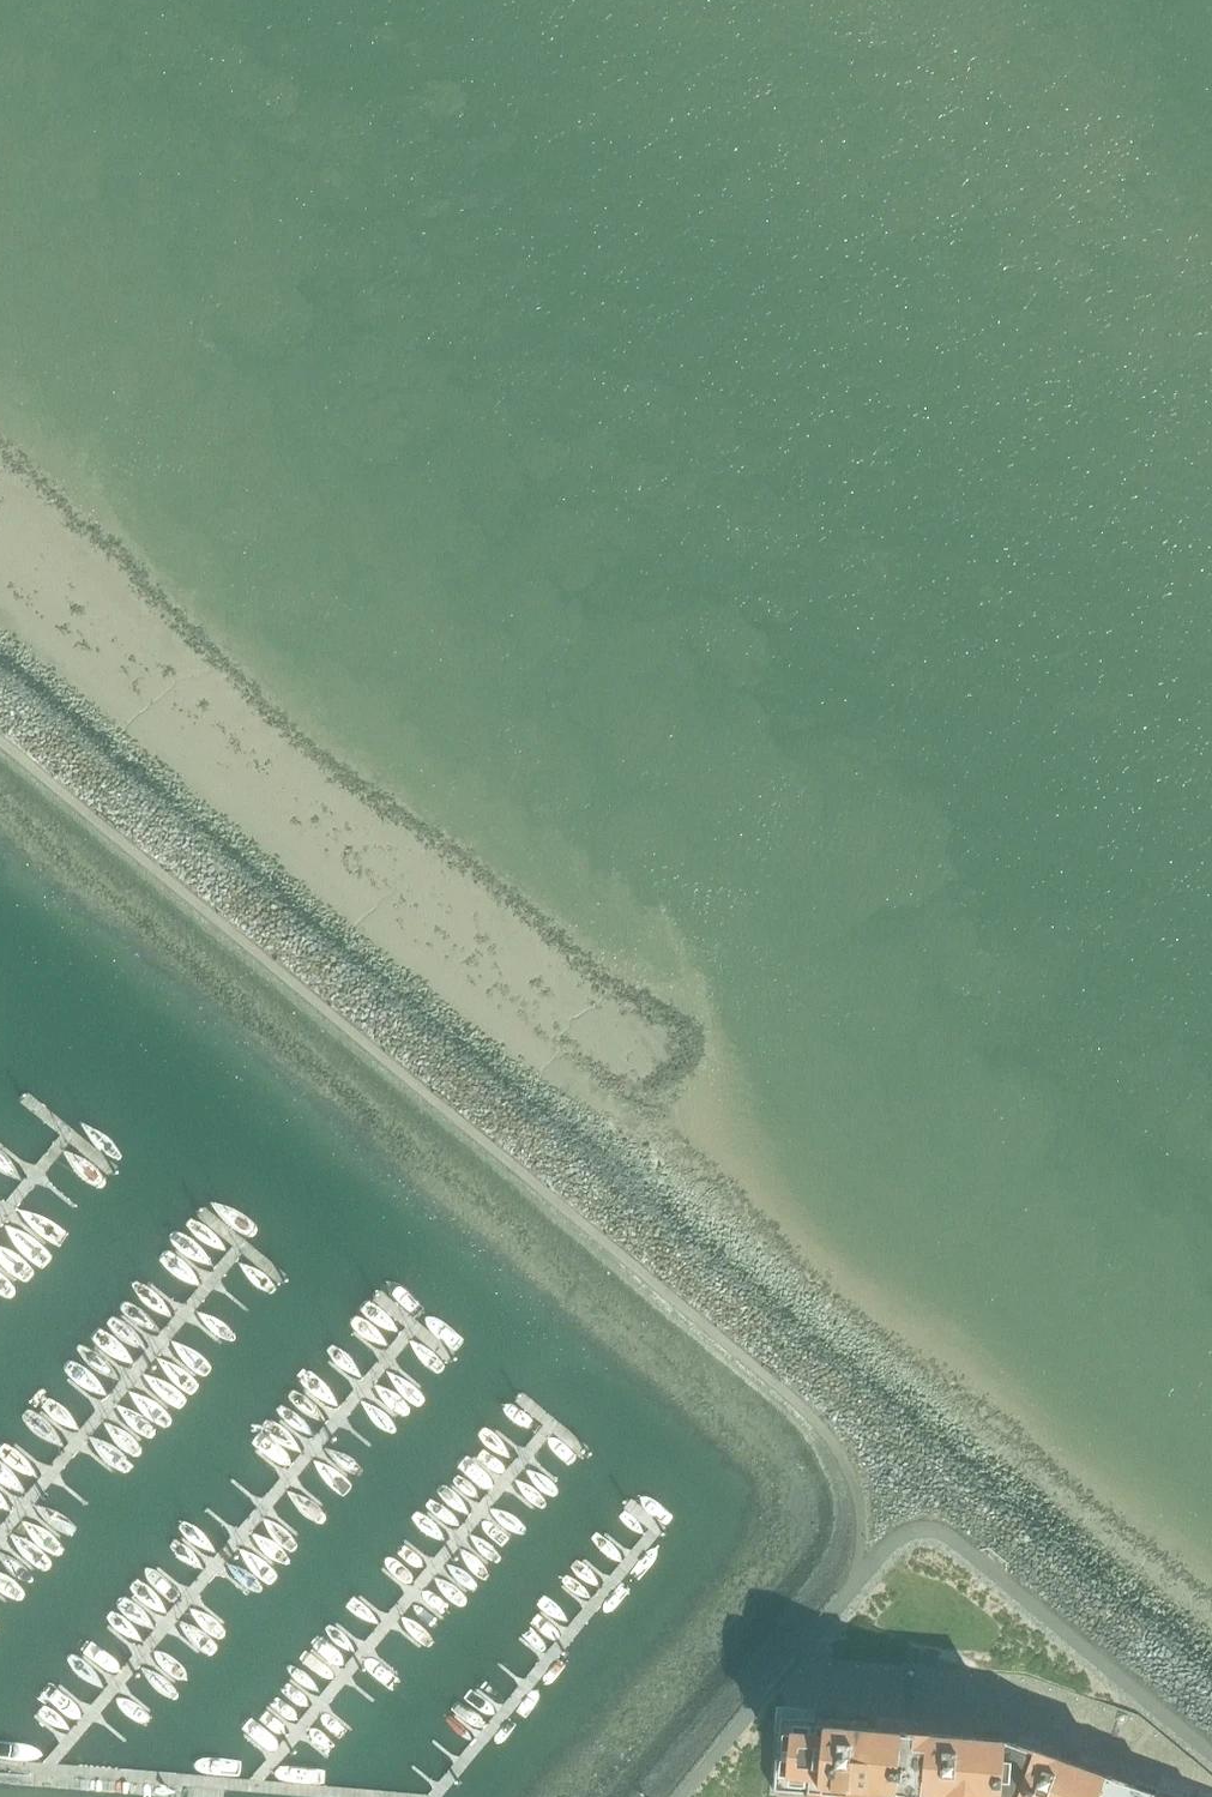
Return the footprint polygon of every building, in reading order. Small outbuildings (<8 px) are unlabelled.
[(772,1796),(1211,1796),(1211,1780),(1102,1688),(808,1659),(781,1678),(772,1796)]
